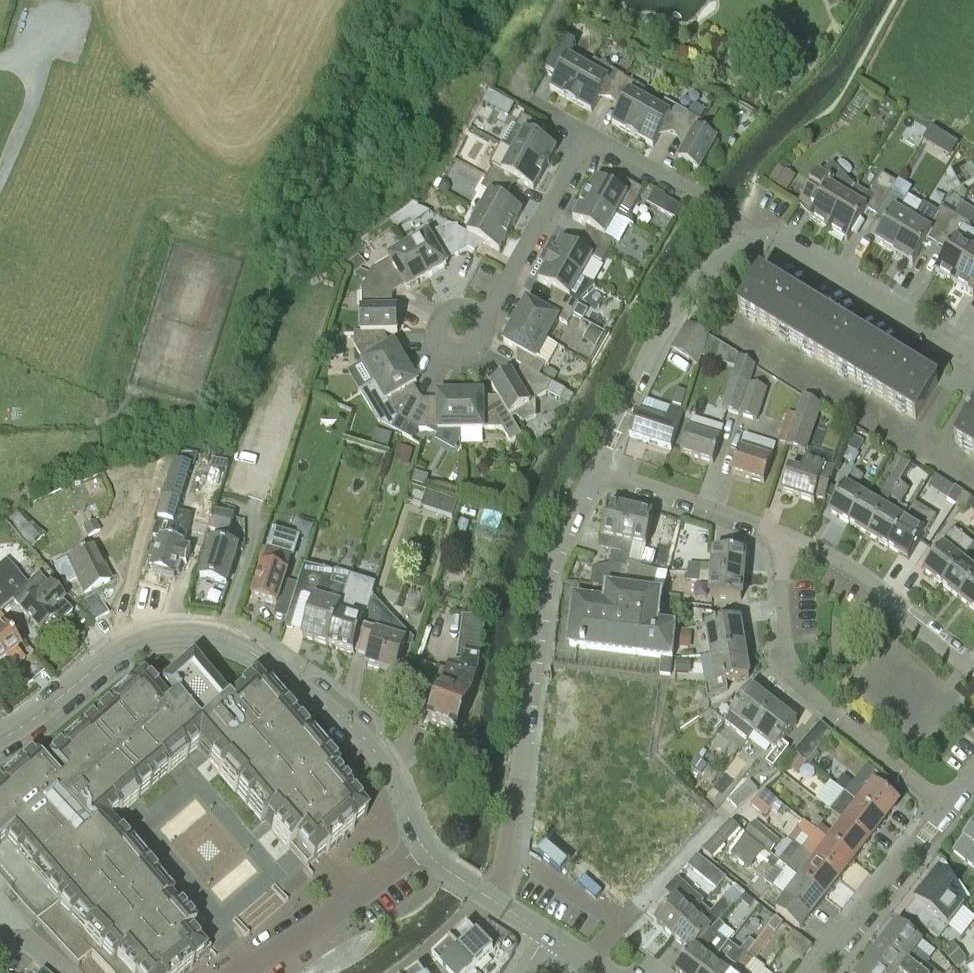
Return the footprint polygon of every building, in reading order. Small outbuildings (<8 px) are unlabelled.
[(556,79),(550,90),(568,100),(586,68),(569,59),(576,46),(565,40),(546,73),(556,79)] [(586,68),(568,100),(592,113),(599,99),(601,96),(602,94),(611,99),(612,100),(625,78),(623,76),(615,72),(614,72),(607,68),(606,62),(600,64),(594,60),(589,70),(586,68)] [(620,111),(612,124),(632,136),(650,103),(642,98),(646,90),(635,84),(625,78),(612,100),(613,100),(614,100),(623,105),(622,107),(620,111)] [(500,97),(490,92),(484,103),(494,109),(500,97)] [(672,135),(685,112),(667,101),(662,110),(650,103),(632,136),(653,147),(663,130),(672,135)] [(693,103),(687,113),(701,121),(707,110),(693,103)] [(686,113),(674,134),(675,134),(690,142),(689,144),(685,151),(679,162),(699,173),(717,141),(697,130),(701,121),(687,113),(686,113)] [(503,142),(502,144),(506,146),(514,151),(513,153),(544,171),(557,149),(544,142),(538,139),(543,130),(544,128),(522,116),(516,127),(512,125),(511,128),(503,142)] [(925,139),(933,144),(939,134),(931,130),(925,139)] [(534,190),(544,171),(513,153),(502,171),(494,167),(488,178),(510,191),(516,181),(534,190)] [(806,188),(799,203),(802,204),(810,210),(811,208),(815,211),(810,218),(828,229),(847,197),(848,197),(854,186),(846,177),(833,163),(826,170),(806,188)] [(786,193),(796,177),(786,170),(776,186),(786,193)] [(504,201),(510,191),(488,178),(482,188),(490,193),(479,213),(511,231),(522,211),(504,201)] [(631,212),(636,202),(643,190),(621,178),(615,189),(596,178),(585,199),(618,218),(624,208),(631,212)] [(450,189),(449,183),(443,180),(437,189),(447,194),(450,189)] [(847,197),(828,229),(848,241),(867,210),(876,215),(890,191),(877,183),(870,195),(854,186),(848,197),(847,197)] [(894,253),(913,221),(898,211),(904,200),(890,191),(876,215),(887,222),(875,242),(894,253)] [(675,220),(682,208),(664,198),(657,210),(675,220)] [(585,199),(573,220),(586,227),(592,230),(587,239),(609,251),(614,242),(607,238),(618,218),(585,199)] [(410,219),(425,210),(412,202),(404,208),(392,216),(399,226),(410,219)] [(913,221),(894,253),(913,264),(927,240),(938,246),(956,216),(941,208),(938,213),(924,203),(923,205),(913,221)] [(973,222),(973,209),(964,204),(959,215),(973,222)] [(499,252),(511,231),(479,213),(467,232),(454,224),(459,256),(459,255),(469,249),(475,253),(481,242),(499,252)] [(936,272),(942,275),(950,281),(953,282),(973,250),(973,233),(967,229),(970,225),(960,219),(956,216),(938,246),(948,252),(936,272)] [(446,256),(459,256),(454,224),(439,229),(409,248),(426,278),(447,266),(442,258),(446,256)] [(562,240),(551,259),(584,278),(595,258),(602,262),(609,251),(587,239),(585,242),(580,251),(579,250),(575,248),(562,240)] [(376,269),(372,274),(369,280),(394,293),(398,284),(403,281),(408,289),(426,278),(409,248),(376,269)] [(973,250),(953,282),(973,295),(973,294),(973,250)] [(346,261),(355,272),(361,269),(366,265),(358,253),(346,261)] [(551,259),(539,281),(552,289),(556,291),(558,292),(553,301),(574,313),(579,304),(581,299),(596,285),(584,278),(551,259)] [(798,347),(820,312),(761,276),(739,311),(798,347)] [(388,304),(394,293),(369,280),(361,292),(361,333),(398,333),(397,310),(388,310),(388,304)] [(527,302),(516,321),(549,340),(560,320),(567,325),(574,313),(553,301),(552,301),(551,304),(546,313),(540,309),(527,302)] [(574,315),(582,319),(588,310),(579,305),(574,315)] [(857,384),(879,348),(820,312),(798,347),(857,384)] [(516,321),(504,343),(522,354),(517,363),(539,375),(544,366),(546,368),(548,364),(558,347),(559,346),(549,340),(516,321)] [(709,338),(705,335),(688,324),(672,349),(699,367),(709,338)] [(590,326),(583,339),(596,347),(604,334),(590,326)] [(329,333),(329,343),(332,343),(343,343),(343,333),(329,333)] [(374,384),(406,364),(394,345),(387,349),(385,346),(384,333),(398,333),(361,333),(361,334),(353,335),(354,348),(374,384)] [(720,345),(709,338),(701,360),(714,363),(720,345)] [(916,420),(938,384),(879,348),(857,384),(916,420)] [(741,415),(751,384),(750,384),(756,366),(740,357),(723,409),(741,415)] [(512,374),(492,386),(499,398),(498,398),(510,417),(530,404),(536,400),(547,393),(553,383),(542,377),(539,375),(517,363),(517,364),(526,370),(521,380),(517,382),(512,374)] [(396,417),(409,426),(423,399),(412,393),(409,388),(417,384),(406,364),(374,384),(385,403),(387,401),(396,417)] [(543,374),(542,377),(553,383),(558,374),(547,368),(543,374)] [(751,384),(741,415),(758,420),(768,390),(751,384)] [(676,388),(671,403),(682,407),(687,392),(676,388)] [(409,426),(403,435),(413,441),(418,431),(420,431),(426,431),(437,437),(439,437),(439,431),(461,431),(462,431),(461,395),(438,395),(438,399),(438,405),(433,405),(423,399),(409,426)] [(483,395),(461,395),(462,431),(484,431),(484,428),(502,428),(511,443),(521,437),(513,422),(511,420),(510,417),(498,398),(488,404),(483,404),(483,398),(483,395)] [(798,416),(787,446),(806,453),(822,407),(804,397),(798,416)] [(636,413),(629,437),(661,447),(672,450),(684,411),(671,407),(646,400),(642,407),(637,414),(636,413)] [(972,416),(969,415),(967,419),(969,420),(955,444),(973,455),(973,412),(972,416)] [(798,416),(789,413),(780,444),(787,446),(798,416)] [(713,464),(724,429),(693,419),(689,432),(688,432),(681,453),(713,464)] [(846,446),(857,453),(863,442),(853,436),(846,446)] [(393,462),(408,467),(413,450),(398,446),(393,462)] [(181,448),(179,459),(197,463),(199,452),(181,448)] [(764,483),(771,461),(739,450),(732,473),(764,483)] [(201,462),(208,463),(210,457),(203,455),(201,462)] [(214,457),(211,465),(226,469),(229,461),(214,457)] [(825,500),(831,481),(835,470),(805,460),(801,475),(788,471),(782,493),(814,503),(816,497),(825,500)] [(160,536),(149,570),(151,570),(174,578),(176,570),(178,564),(179,562),(187,565),(191,550),(182,547),(183,544),(188,527),(175,524),(179,509),(180,503),(190,466),(173,461),(163,498),(159,516),(158,519),(157,519),(153,535),(160,536)] [(893,500),(902,485),(901,485),(912,467),(902,461),(877,503),(868,497),(850,525),(869,537),(887,509),(893,500)] [(412,482),(427,486),(429,476),(415,472),(412,482)] [(856,489),(863,477),(854,472),(829,512),(850,525),(868,497),(856,489)] [(900,505),(909,490),(902,485),(893,500),(900,505)] [(949,496),(947,500),(956,506),(963,493),(955,488),(954,488),(949,496)] [(500,492),(496,502),(506,507),(511,497),(500,492)] [(963,493),(956,506),(965,512),(967,508),(972,499),(963,493)] [(459,502),(443,498),(438,515),(453,520),(459,502)] [(909,560),(934,518),(916,506),(906,521),(889,548),(909,560)] [(622,553),(631,512),(608,507),(599,548),(614,552),(622,553)] [(21,509),(7,521),(31,549),(45,537),(21,509)] [(214,509),(208,528),(229,535),(232,525),(235,516),(214,509)] [(889,548),(906,521),(887,509),(869,537),(889,548)] [(485,511),(479,530),(498,536),(504,516),(485,511)] [(646,549),(649,537),(653,517),(631,512),(622,553),(614,552),(607,587),(607,589),(663,595),(663,594),(653,593),(658,571),(629,564),(631,555),(633,556),(636,546),(646,549)] [(100,531),(95,520),(81,526),(86,538),(100,531)] [(973,548),(964,541),(954,533),(924,571),(943,587),(964,561),(963,560),(973,548)] [(227,585),(238,550),(211,542),(200,576),(227,585)] [(68,559),(55,565),(64,585),(78,579),(85,594),(96,589),(109,582),(93,547),(68,559)] [(277,606),(287,574),(293,556),(268,549),(252,598),(277,606)] [(713,575),(743,578),(745,554),(715,552),(713,575)] [(0,567),(0,610),(1,611),(5,608),(14,601),(18,607),(39,632),(52,621),(57,626),(67,618),(80,633),(93,622),(75,602),(67,609),(49,587),(39,575),(27,585),(17,572),(7,560),(0,567)] [(973,585),(973,569),(972,567),(964,561),(943,587),(961,601),(973,585)] [(688,573),(701,574),(702,566),(689,564),(688,573)] [(348,589),(332,585),(335,575),(303,565),(285,626),(293,628),(303,595),(316,599),(303,638),(330,647),(348,589)] [(688,573),(687,581),(700,583),(701,574),(688,573)] [(741,601),(743,578),(713,575),(711,598),(741,601)] [(961,601),(973,611),(973,585),(961,601)] [(357,605),(353,603),(357,592),(348,589),(330,647),(354,654),(355,651),(357,652),(366,622),(365,622),(353,618),(357,605)] [(660,624),(663,595),(607,589),(604,605),(576,601),(570,647),(663,658),(661,674),(671,676),(677,627),(660,624)] [(97,591),(82,599),(94,622),(109,613),(99,596),(97,591)] [(366,622),(363,630),(376,633),(390,638),(394,626),(396,621),(373,597),(367,618),(365,622),(366,622)] [(740,621),(716,625),(714,615),(695,615),(698,630),(708,629),(712,655),(744,650),(740,621)] [(481,663),(486,618),(463,616),(458,656),(464,657),(463,666),(451,666),(429,721),(459,732),(479,680),(482,663),(481,663)] [(6,665),(3,662),(9,657),(16,667),(29,683),(44,671),(31,655),(24,645),(17,651),(0,630),(1,630),(0,629),(0,670),(6,665)] [(363,630),(357,652),(369,655),(365,667),(366,667),(367,665),(399,675),(399,674),(397,673),(405,647),(406,643),(390,638),(376,633),(363,630)] [(675,649),(691,649),(691,632),(677,632),(675,649)] [(725,682),(749,678),(744,650),(712,655),(717,684),(706,686),(709,700),(727,692),(725,682)] [(174,701),(168,706),(191,734),(228,702),(191,659),(161,686),(174,701)] [(687,673),(687,661),(676,661),(676,673),(687,673)] [(64,777),(73,787),(121,746),(168,706),(142,676),(129,687),(128,686),(109,703),(109,704),(80,729),(79,728),(59,745),(60,746),(47,757),(64,777)] [(228,702),(302,789),(266,819),(273,827),(271,829),(288,849),(289,848),(306,868),(318,858),(325,852),(326,853),(336,844),(342,837),(343,838),(353,830),(353,829),(366,817),(349,797),(350,796),(333,776),(337,773),(327,761),(327,759),(310,739),(309,740),(284,711),(285,710),(268,690),(266,693),(255,679),(228,702)] [(730,702),(712,715),(723,724),(724,723),(747,741),(752,734),(774,707),(751,689),(738,705),(736,707),(730,702)] [(302,789),(228,702),(191,734),(200,744),(199,745),(209,757),(208,758),(219,772),(218,772),(235,792),(236,791),(262,822),(266,819),(302,789)] [(191,734),(168,706),(121,746),(153,784),(167,772),(168,773),(187,756),(187,755),(199,745),(200,744),(191,734)] [(774,707),(752,734),(776,752),(767,764),(774,769),(789,749),(782,744),(797,725),(774,707)] [(807,763),(819,748),(833,733),(821,723),(794,752),(807,763)] [(138,797),(153,784),(121,746),(73,787),(105,825),(106,824),(118,814),(119,815),(138,798),(138,797)] [(3,842),(5,840),(64,790),(58,782),(32,752),(19,763),(18,762),(0,778),(0,845),(3,842)] [(787,767),(798,775),(807,764),(796,756),(787,767)] [(700,772),(702,773),(707,765),(697,758),(691,766),(694,767),(700,772)] [(883,775),(868,794),(854,783),(846,793),(845,794),(859,805),(883,824),(899,804),(888,796),(896,785),(883,775)] [(73,787),(64,777),(58,782),(64,790),(5,840),(57,901),(36,919),(77,968),(91,956),(106,972),(185,972),(192,967),(191,966),(210,950),(177,909),(176,910),(144,941),(72,857),(108,827),(106,824),(105,825),(73,787)] [(729,801),(737,809),(758,789),(750,781),(729,801)] [(752,805),(766,817),(772,810),(778,802),(765,792),(752,805)] [(831,813),(844,824),(868,843),(883,824),(859,805),(845,794),(845,795),(832,812),(831,813)] [(776,813),(778,815),(780,811),(784,806),(778,802),(772,810),(776,813)] [(810,826),(817,832),(821,826),(824,822),(817,817),(810,826)] [(804,821),(798,831),(810,840),(802,850),(811,857),(812,858),(814,859),(815,860),(840,879),(854,861),(831,843),(830,842),(828,841),(828,840),(825,838),(817,832),(810,826),(804,821)] [(747,832),(745,835),(765,851),(769,855),(770,856),(771,855),(780,844),(781,843),(780,842),(778,840),(755,822),(747,832)] [(731,824),(703,853),(714,861),(726,848),(740,832),(739,831),(739,830),(733,826),(731,824)] [(835,836),(830,842),(831,843),(854,861),(868,843),(844,824),(835,836)] [(821,826),(817,832),(825,838),(828,840),(832,834),(821,826)] [(964,838),(965,839),(954,852),(973,868),(973,826),(964,838)] [(72,857),(144,941),(176,910),(169,902),(172,899),(146,868),(147,867),(130,847),(129,848),(118,835),(116,836),(108,827),(72,857)] [(740,832),(726,848),(730,851),(729,852),(750,869),(756,861),(761,856),(765,851),(745,835),(740,832)] [(780,863),(825,899),(840,879),(815,860),(814,859),(812,858),(811,857),(802,850),(800,848),(790,862),(784,857),(780,863)] [(761,856),(756,861),(758,862),(757,863),(760,865),(763,861),(775,870),(776,869),(783,874),(773,888),(785,897),(786,897),(811,916),(825,899),(780,863),(770,856),(769,855),(765,851),(761,856)] [(726,879),(709,865),(698,856),(697,856),(696,857),(688,865),(688,866),(717,890),(726,879)] [(906,914),(939,940),(955,919),(971,900),(945,863),(906,914)] [(674,904),(657,923),(673,938),(692,917),(702,905),(683,888),(678,883),(675,880),(664,892),(665,893),(675,902),(674,904)] [(755,902),(745,894),(740,900),(750,908),(755,902)] [(800,930),(811,916),(786,897),(775,911),(784,918),(800,930)] [(710,933),(720,923),(733,907),(724,899),(711,914),(702,905),(692,917),(673,938),(691,954),(710,933)] [(755,961),(767,946),(776,933),(783,923),(776,917),(756,944),(748,955),(746,957),(738,968),(737,969),(734,972),(746,972),(755,961)] [(467,926),(449,943),(459,953),(476,969),(494,953),(500,947),(482,927),(477,922),(477,923),(480,927),(474,933),(471,929),(467,926)] [(676,972),(705,972),(713,962),(717,957),(719,955),(728,943),(735,935),(725,928),(720,923),(710,933),(696,949),(695,950),(691,954),(676,972)] [(921,972),(922,972),(935,972),(926,966),(930,961),(917,951),(923,943),(898,924),(884,942),(921,972)] [(813,946),(797,934),(795,933),(785,945),(803,959),(813,946)] [(705,972),(734,972),(737,969),(738,968),(746,957),(748,955),(756,944),(749,940),(740,952),(732,964),(721,956),(719,955),(717,957),(713,962),(705,972)] [(921,972),(884,942),(868,961),(884,972),(922,972),(921,972)] [(476,969),(459,953),(449,943),(432,959),(439,966),(433,972),(430,968),(429,968),(430,970),(432,972),(472,972),(476,969)] [(967,959),(953,943),(942,952),(957,968),(967,959)] [(868,961),(859,972),(883,972),(868,961)] [(965,969),(968,972),(973,972),(973,963),(965,969)]
